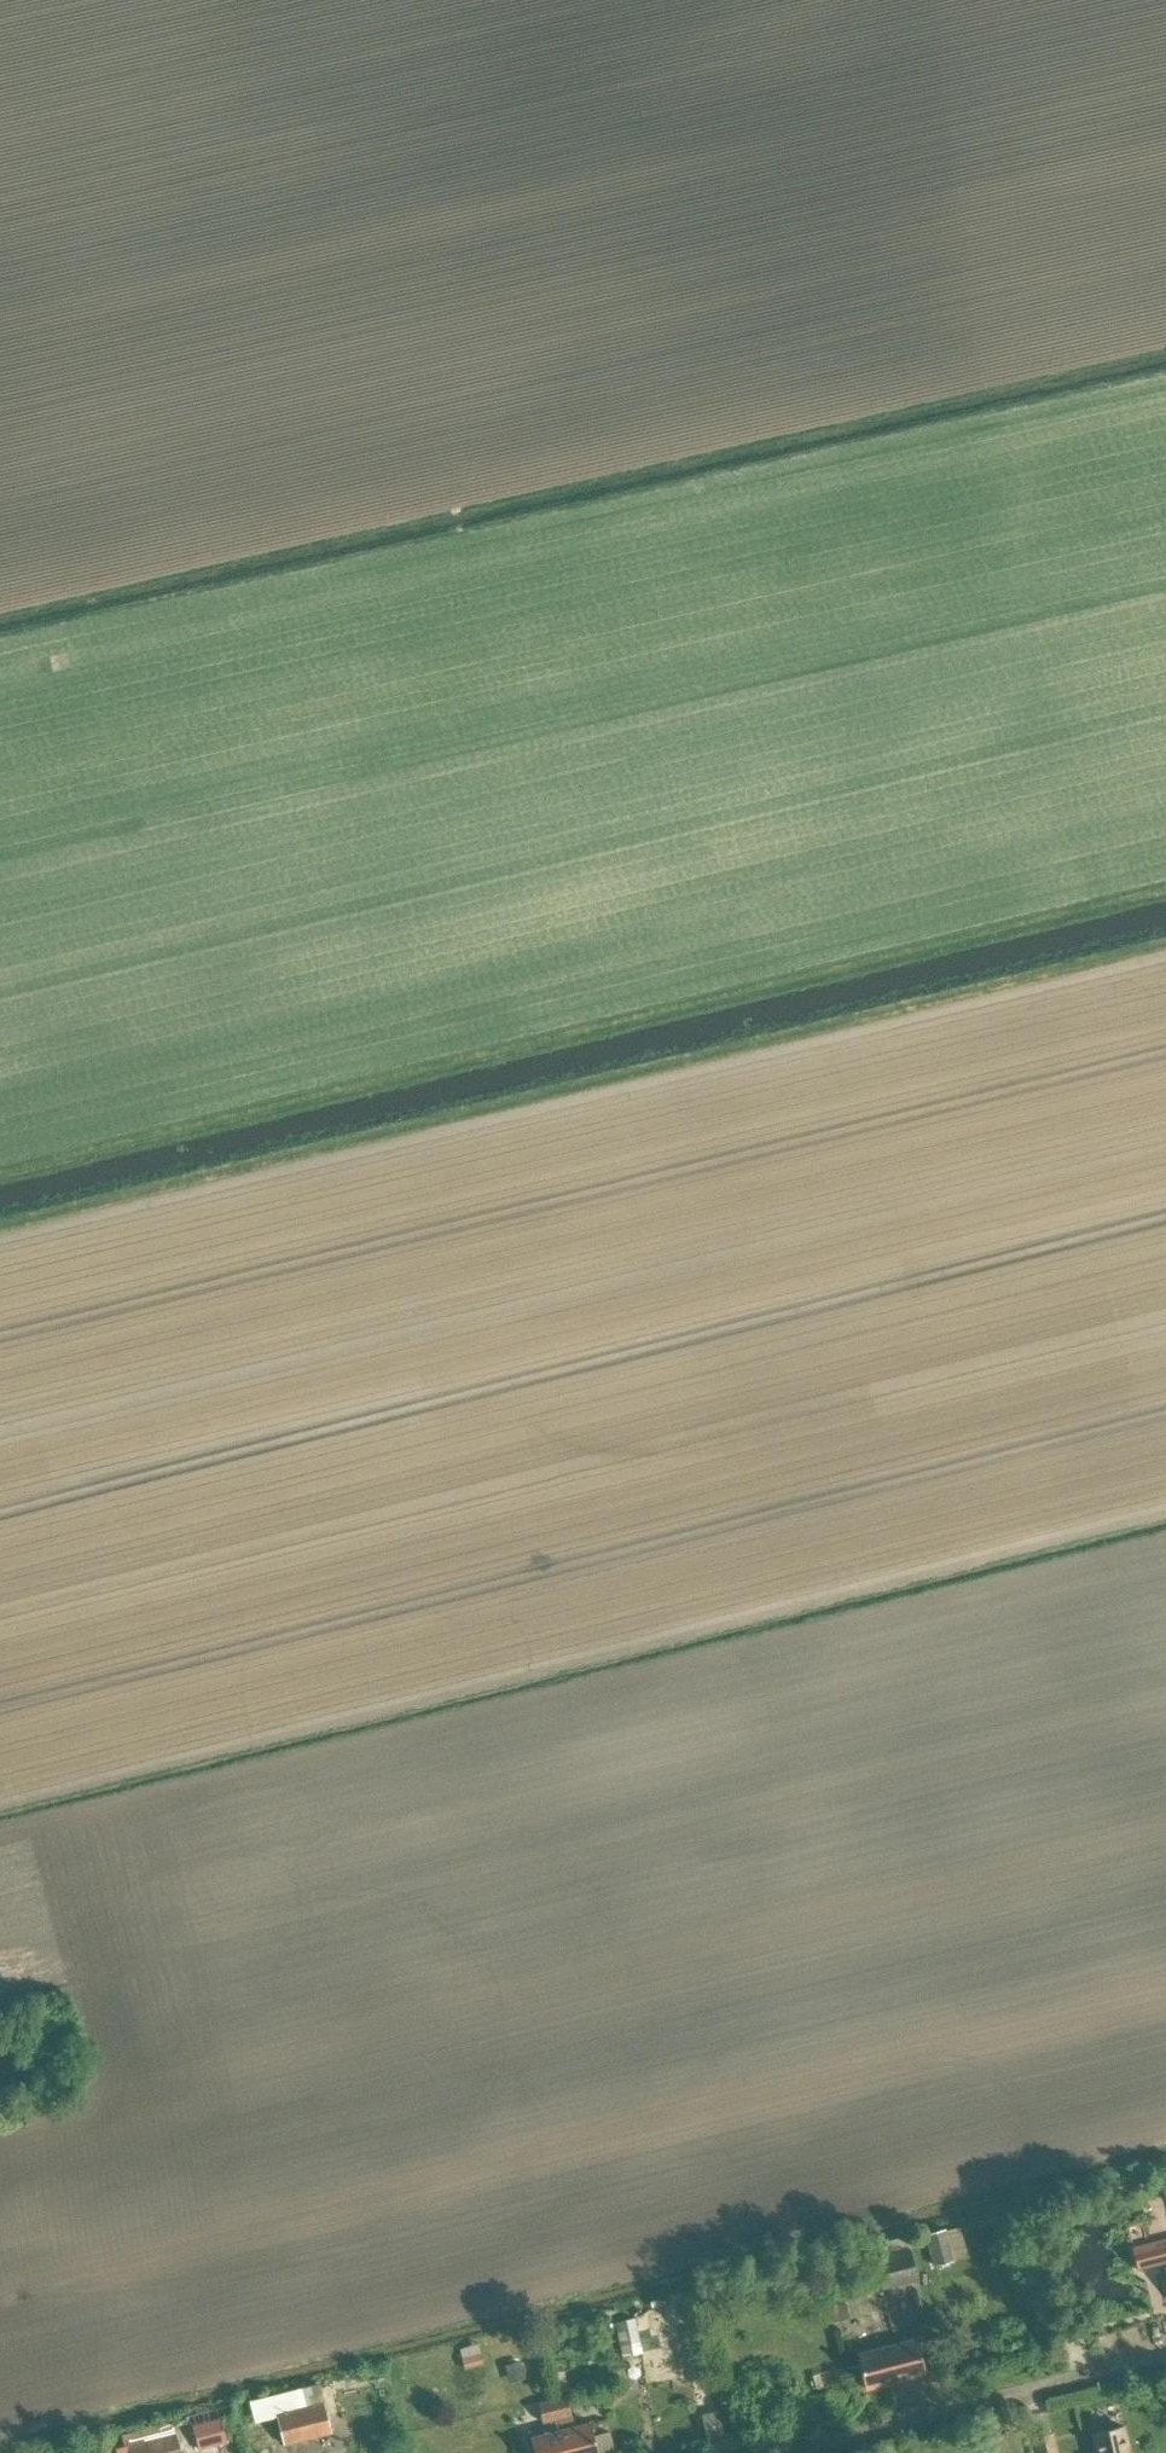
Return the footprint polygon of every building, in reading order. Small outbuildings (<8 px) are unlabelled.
[(924,2235),(933,2267),(967,2258),(959,2228),(946,2232),(945,2230),(924,2235)] [(916,2282),(908,2250),(907,2250),(904,2238),(870,2246),(881,2291),(916,2282)] [(1133,2249),(1138,2271),(1165,2264),(1165,2241),(1133,2249)] [(860,2336),(852,2299),(837,2302),(845,2340),(860,2336)] [(641,2353),(634,2318),(615,2322),(622,2357),(641,2353)] [(915,2339),(885,2347),(894,2382),(925,2374),(915,2339)] [(467,2345),(472,2366),(491,2362),(486,2340),(467,2345)] [(885,2347),(856,2355),(865,2390),(894,2382),(885,2347)] [(331,2433),(318,2382),(250,2400),(255,2422),(276,2416),(284,2446),(331,2433)] [(571,2415),(566,2398),(552,2402),(557,2419),(571,2415)] [(552,2402),(537,2406),(541,2423),(557,2419),(552,2402)] [(228,2442),(222,2416),(193,2423),(198,2448),(228,2442)] [(566,2452),(598,2452),(590,2423),(560,2431),(566,2452)] [(1094,2452),(1131,2452),(1124,2425),(1089,2433),(1094,2452)] [(560,2431),(530,2439),(533,2452),(566,2452),(560,2431)] [(176,2435),(128,2446),(130,2452),(180,2452),(176,2435)]
